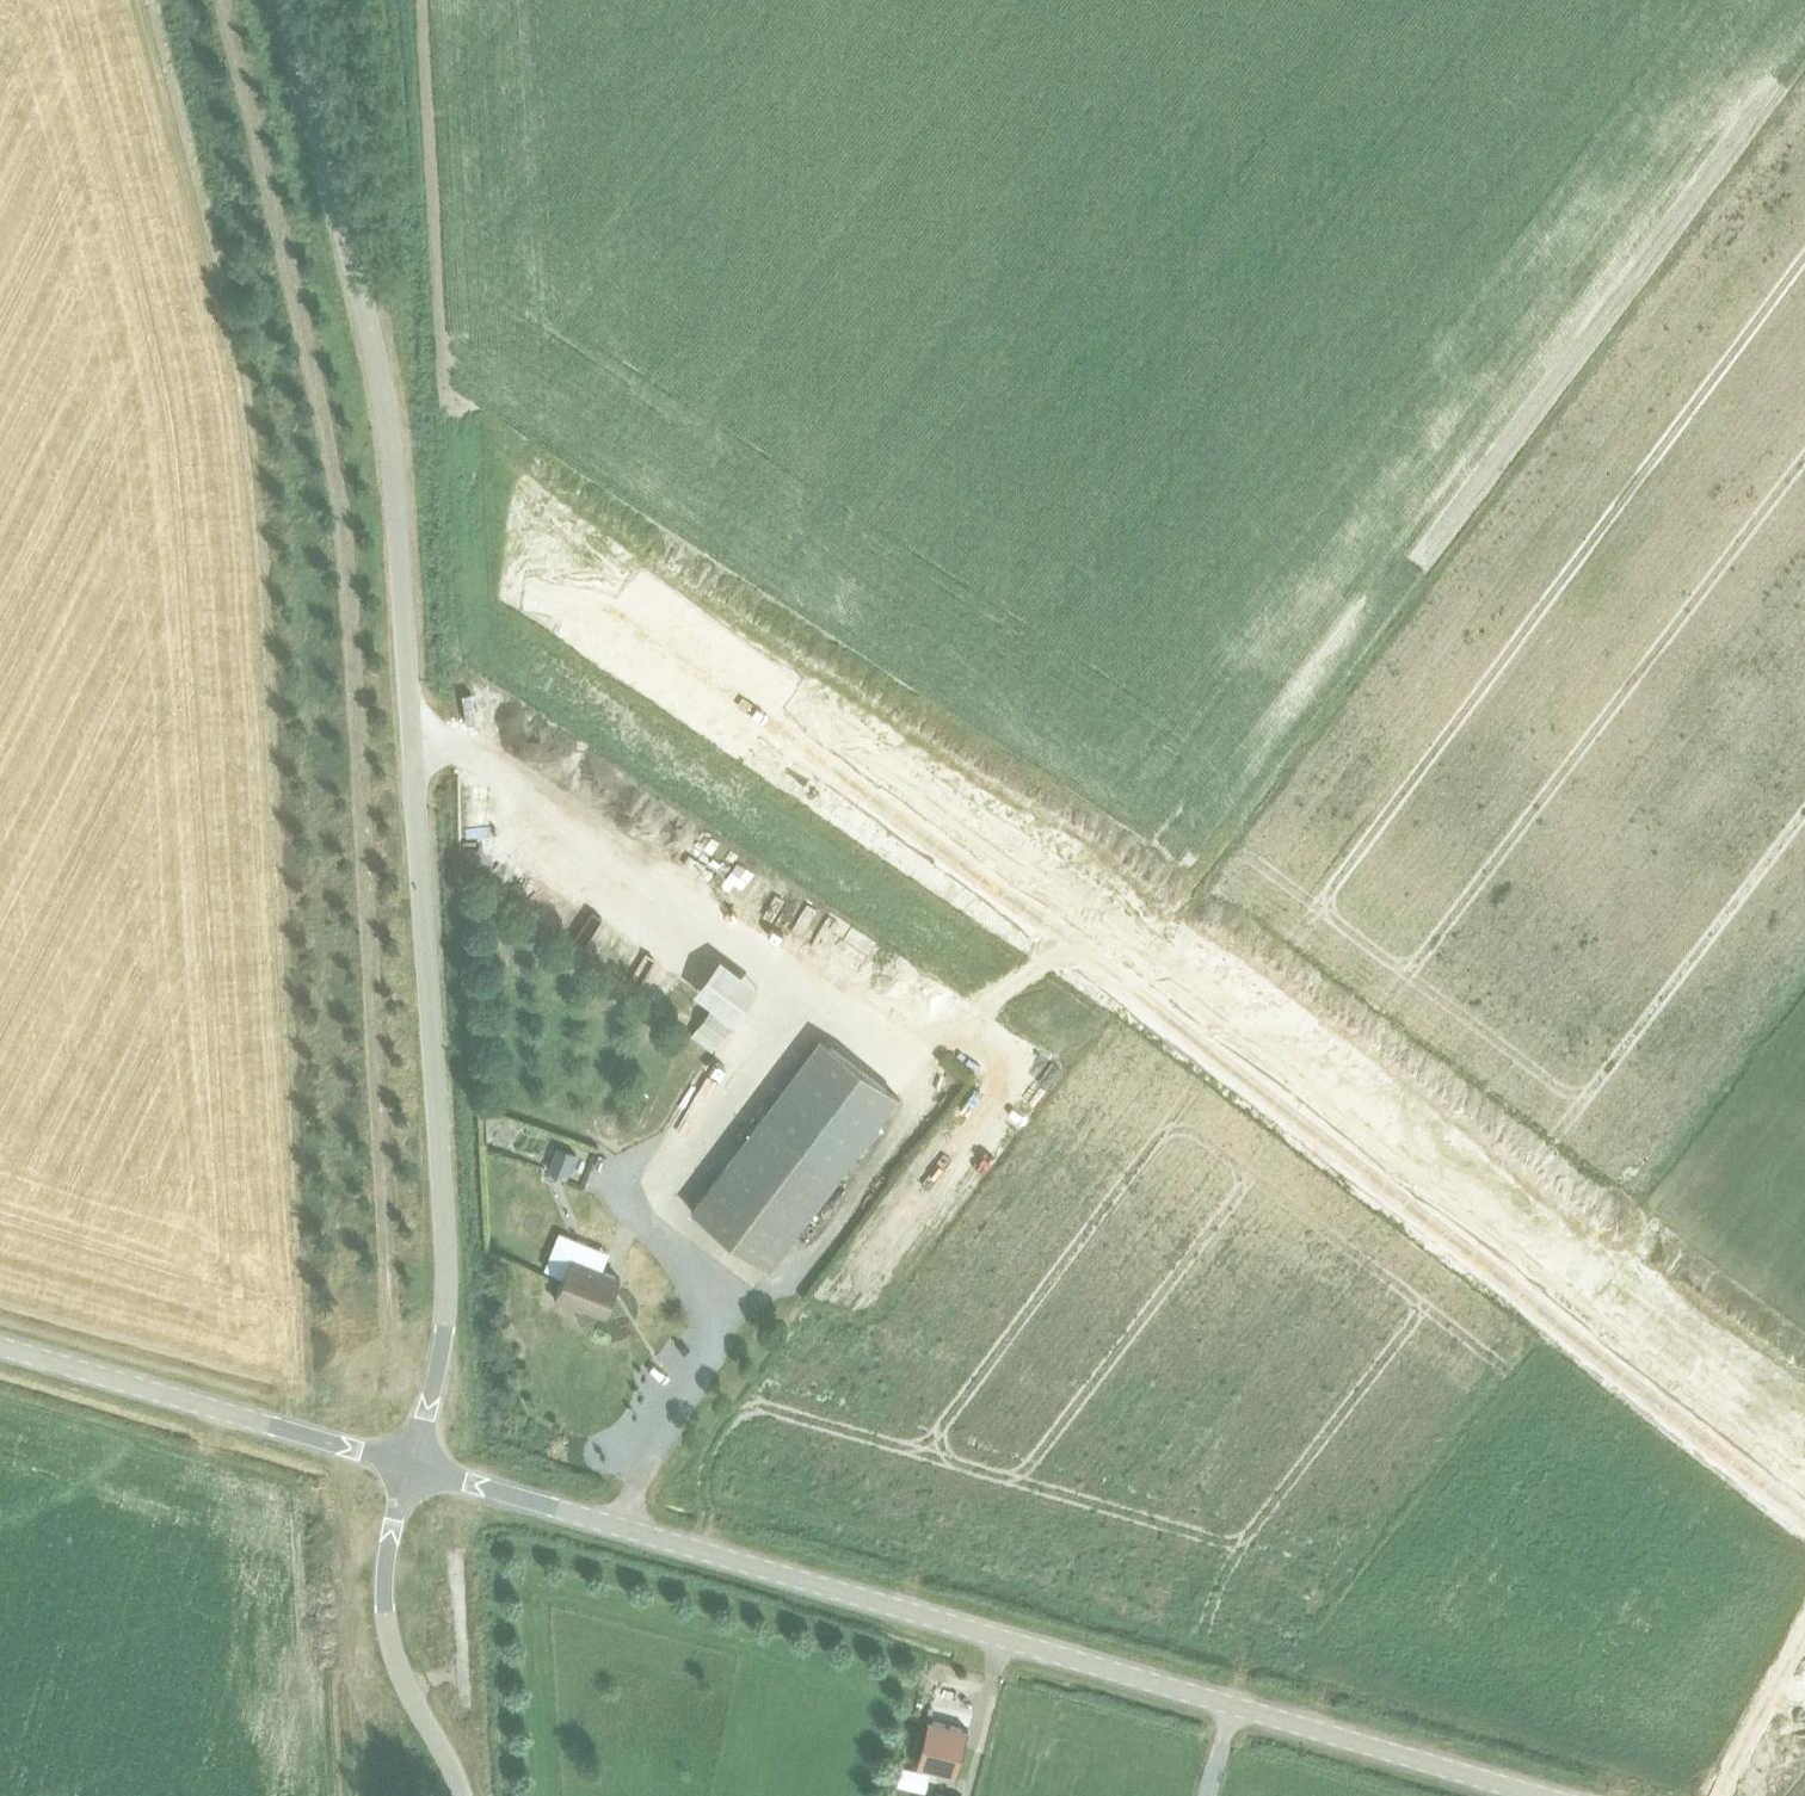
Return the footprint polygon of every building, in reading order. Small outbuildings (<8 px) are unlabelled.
[(698,1024),(719,1040),(731,1024),(710,1008),(698,1024)] [(822,1036),(691,1209),(769,1267),(899,1094),(822,1036)] [(548,1168),(570,1175),(577,1152),(556,1145),(548,1168)] [(555,1297),(571,1304),(573,1299),(606,1313),(621,1277),(571,1258),(555,1297)] [(926,1717),(915,1763),(957,1773),(969,1727),(926,1717)]
